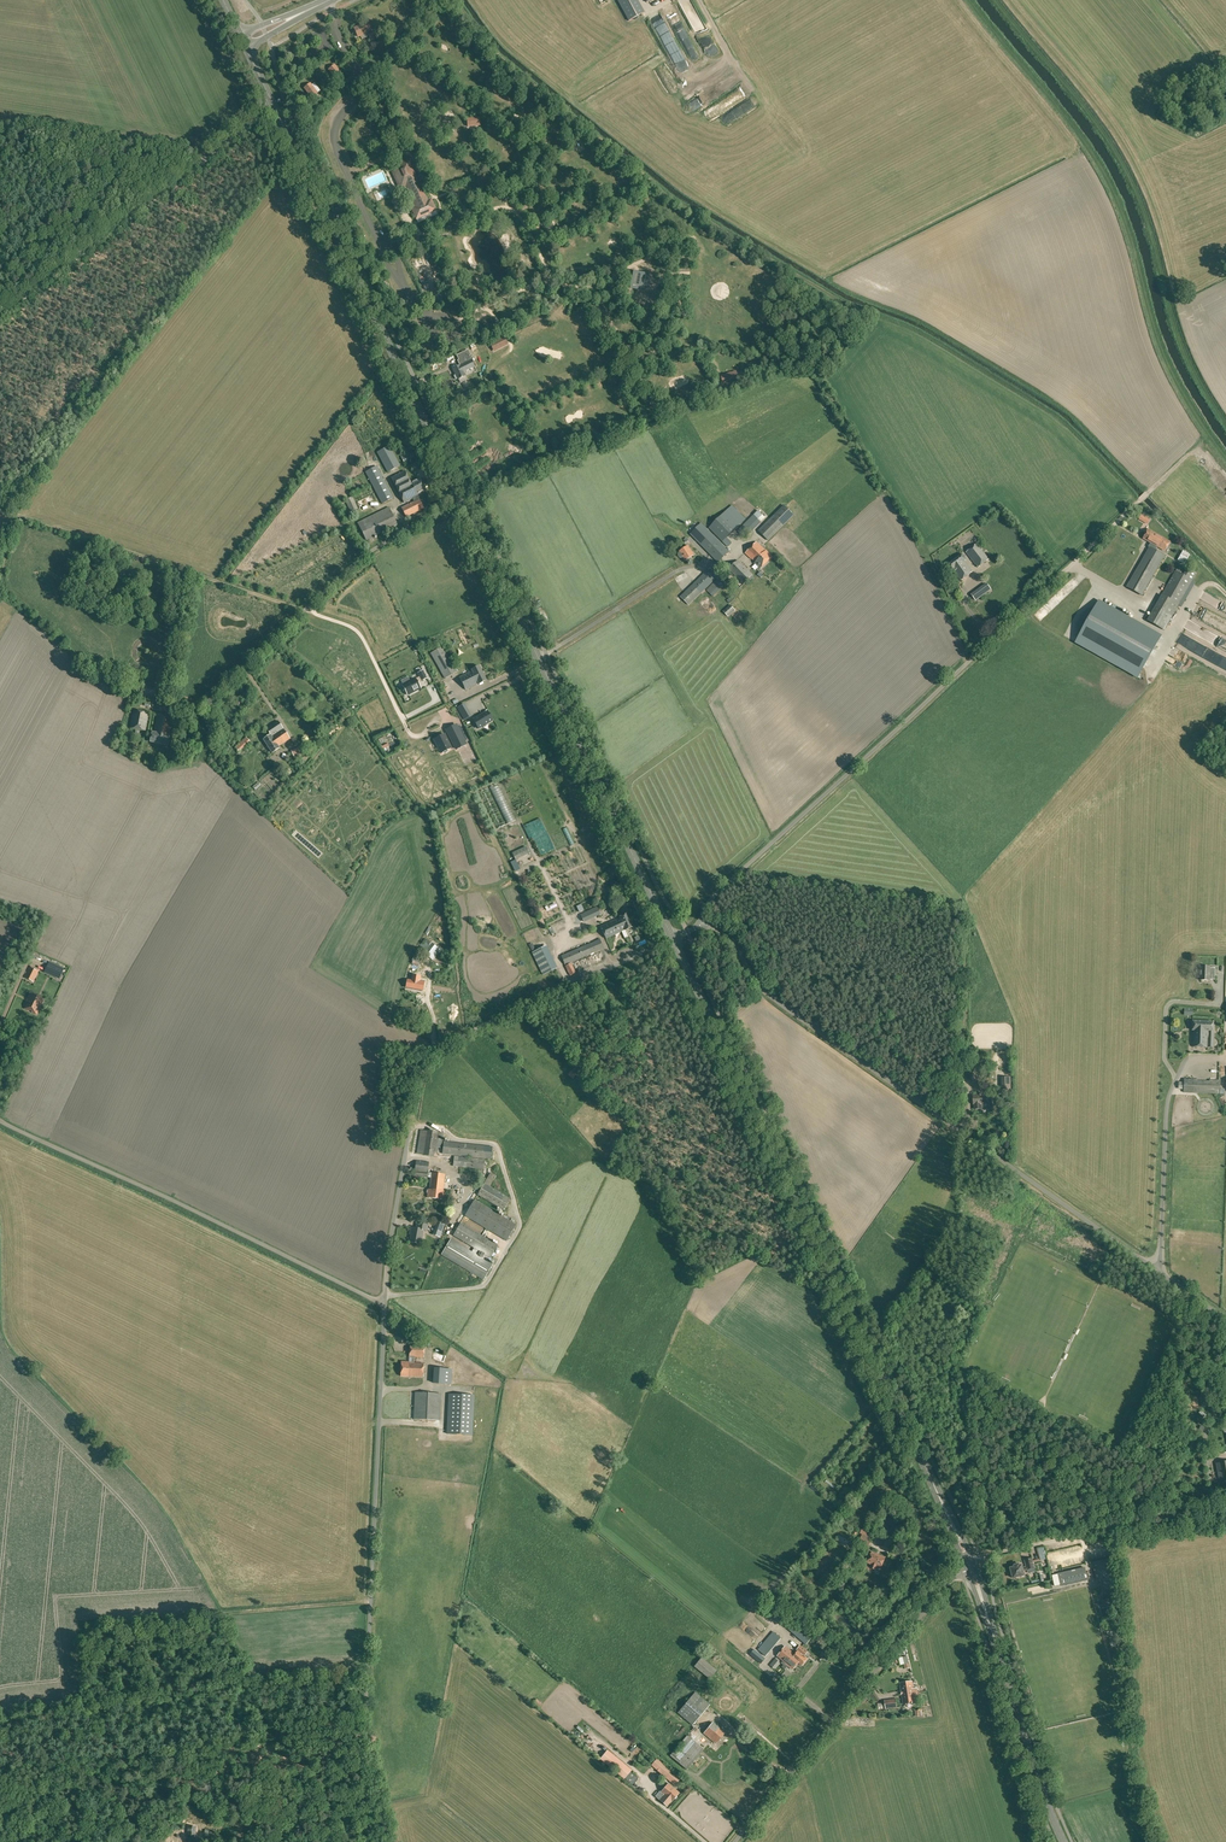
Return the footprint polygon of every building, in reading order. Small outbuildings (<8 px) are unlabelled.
[(645,12),(638,0),(617,0),(628,21),(645,12)] [(369,25),(367,22),(354,28),(358,37),(367,33),(371,40),(377,37),(371,24),(369,25)] [(336,79),(342,75),(334,65),(329,70),(336,79)] [(312,98),(318,94),(311,84),(305,89),(312,98)] [(467,127),(480,126),(479,117),(466,119),(467,127)] [(426,199),(418,181),(419,181),(409,159),(390,167),(400,189),(409,185),(417,203),(426,199)] [(620,196),(616,202),(622,206),(626,200),(620,196)] [(435,210),(431,201),(431,202),(428,203),(428,202),(418,207),(418,206),(416,207),(416,206),(412,208),(416,219),(435,210)] [(402,251),(413,247),(410,239),(399,243),(402,251)] [(653,285),(646,271),(631,279),(637,293),(642,290),(642,292),(650,288),(649,287),(653,285)] [(458,380),(465,376),(463,372),(474,367),(469,356),(471,355),(468,350),(456,355),(458,360),(457,360),(458,361),(459,365),(452,368),(455,375),(454,375),(454,376),(455,380),(457,380),(457,379),(458,380)] [(723,383),(739,379),(736,371),(721,375),(723,383)] [(473,389),(460,396),(462,400),(475,393),(473,389)] [(388,472),(400,466),(389,446),(377,453),(388,472)] [(404,463),(415,457),(412,451),(401,457),(404,463)] [(382,504),(393,498),(376,466),(366,472),(382,504)] [(410,482),(404,470),(391,478),(403,502),(411,497),(414,502),(401,508),(406,517),(423,508),(419,499),(416,495),(425,490),(419,478),(410,482)] [(350,512),(358,508),(352,497),(345,501),(350,512)] [(725,544),(729,540),(727,538),(746,519),(732,505),(709,528),(722,542),(723,541),(725,544)] [(768,540),(794,515),(784,505),(759,531),(768,540)] [(366,540),(397,525),(389,508),(357,523),(366,540)] [(744,538),(765,517),(758,511),(737,531),(744,538)] [(717,562),(719,562),(730,551),(701,523),(690,534),(717,562)] [(1149,547),(1126,587),(1142,596),(1165,556),(1156,550),(1158,547),(1165,551),(1170,542),(1148,529),(1143,539),(1150,543),(1148,546),(1149,547)] [(766,551),(757,542),(745,553),(751,559),(751,558),(755,562),(754,563),(760,569),(773,557),(766,550),(766,551)] [(978,568),(989,559),(977,544),(966,552),(978,568)] [(685,560),(693,555),(688,546),(680,551),(680,552),(679,553),(678,554),(678,556),(679,557),(680,558),(682,558),(683,557),(685,560)] [(1178,560),(1184,564),(1190,554),(1183,551),(1178,560)] [(972,572),(965,561),(966,560),(962,554),(948,565),(952,570),(953,570),(961,580),(972,572)] [(751,582),(754,578),(752,576),(752,575),(738,560),(729,570),(743,585),(748,579),(751,582)] [(1193,580),(1196,574),(1187,568),(1183,575),(1176,571),(1147,620),(1164,630),(1193,580)] [(689,605),(716,578),(708,570),(681,596),(689,605)] [(713,597),(724,585),(718,578),(706,590),(713,597)] [(976,601),(991,590),(986,583),(971,594),(976,601)] [(144,608),(155,603),(150,592),(135,598),(139,605),(142,604),(144,608)] [(1137,678),(1161,637),(1098,600),(1092,611),(1087,608),(1076,628),(1080,630),(1074,641),(1137,678)] [(730,605),(723,611),(728,617),(735,610),(730,605)] [(159,627),(163,616),(151,612),(147,623),(159,627)] [(444,679),(457,672),(443,646),(431,653),(444,679)] [(430,677),(435,675),(436,677),(440,675),(431,655),(421,659),(430,677)] [(478,684),(486,681),(479,666),(471,670),(472,671),(459,677),(466,690),(478,684)] [(423,670),(417,673),(422,681),(427,678),(423,670)] [(415,678),(402,685),(408,696),(421,689),(415,678)] [(161,699),(164,683),(144,679),(141,695),(161,699)] [(506,692),(509,698),(518,692),(511,680),(500,687),(504,693),(506,692)] [(522,696),(518,702),(522,705),(526,699),(522,696)] [(491,699),(453,715),(455,721),(494,705),(491,699)] [(145,731),(149,713),(133,710),(130,727),(145,731)] [(493,721),(487,710),(472,719),(479,730),(493,721)] [(172,718),(157,715),(153,732),(152,732),(150,742),(168,746),(170,736),(169,735),(172,718)] [(272,753),(280,748),(278,746),(290,739),(278,721),(266,729),(270,735),(263,740),(272,753)] [(456,750),(467,745),(457,724),(445,730),(456,750)] [(445,734),(433,739),(441,754),(452,748),(445,734)] [(241,753),(245,749),(243,748),(250,741),(246,737),(239,744),(239,745),(236,748),(239,752),(240,751),(241,753)] [(300,756),(308,753),(304,745),(290,750),(293,758),(300,755),(300,756)] [(509,824),(518,821),(516,816),(507,818),(509,824)] [(505,826),(504,818),(496,820),(498,828),(505,826)] [(625,931),(633,927),(627,914),(619,917),(619,918),(609,923),(614,935),(625,930),(625,931)] [(565,965),(603,949),(599,939),(561,956),(565,965)] [(433,960),(440,950),(429,942),(423,952),(433,960)] [(542,976),(555,970),(556,969),(545,946),(544,947),(532,953),(542,976)] [(62,974),(64,969),(49,962),(45,971),(55,976),(60,978),(62,974)] [(570,976),(576,973),(571,963),(565,966),(570,976)] [(30,965),(24,977),(33,981),(38,969),(36,968),(34,970),(32,969),(33,967),(30,965)] [(1215,974),(1215,968),(1209,968),(1209,966),(1200,966),(1200,980),(1209,980),(1209,973),(1215,974)] [(419,981),(420,976),(412,975),(411,980),(407,979),(406,988),(422,991),(424,982),(419,981)] [(37,1014),(44,999),(30,993),(26,1002),(27,1002),(24,1009),(29,1011),(29,1010),(32,1011),(32,1012),(37,1014)] [(1213,1048),(1213,1036),(1213,1031),(1214,1022),(1193,1021),(1192,1031),(1193,1031),(1192,1047),(1213,1048)] [(968,1081),(972,1081),(977,1080),(977,1067),(967,1068),(968,1081)] [(576,1080),(579,1076),(574,1071),(571,1075),(576,1080)] [(1001,1095),(1011,1095),(1011,1077),(1001,1077),(1001,1095)] [(1183,1093),(1220,1094),(1224,1095),(1224,1089),(1220,1089),(1221,1080),(1210,1080),(1210,1081),(1199,1081),(1199,1079),(1184,1079),(1184,1082),(1179,1082),(1178,1089),(1184,1089),(1183,1093)] [(988,1096),(986,1096),(986,1095),(973,1096),(973,1104),(974,1104),(974,1109),(981,1109),(980,1104),(987,1104),(987,1103),(988,1103),(989,1109),(995,1108),(994,1095),(988,1096)] [(441,1148),(443,1133),(420,1130),(416,1153),(434,1157),(435,1147),(441,1148)] [(491,1159),(492,1147),(443,1141),(442,1154),(491,1159)] [(484,1169),(485,1159),(454,1156),(453,1166),(484,1169)] [(427,1177),(429,1162),(415,1160),(414,1176),(414,1180),(418,1181),(419,1176),(427,1177)] [(443,1191),(445,1174),(431,1172),(429,1189),(428,1189),(428,1190),(427,1190),(427,1193),(428,1193),(427,1198),(443,1199),(444,1191),(443,1191)] [(503,1210),(510,1198),(490,1186),(496,1176),(490,1173),(477,1194),(503,1210)] [(507,1241),(516,1225),(474,1199),(465,1216),(507,1241)] [(439,1230),(445,1232),(448,1224),(443,1222),(439,1230)] [(427,1231),(428,1225),(417,1223),(416,1228),(411,1227),(410,1234),(411,1234),(410,1242),(420,1244),(423,1230),(427,1231)] [(490,1258),(498,1245),(460,1223),(453,1235),(490,1258)] [(484,1280),(492,1265),(451,1240),(442,1255),(484,1280)] [(424,1358),(425,1346),(410,1344),(409,1357),(410,1357),(409,1362),(401,1361),(401,1376),(408,1377),(408,1376),(423,1377),(424,1363),(414,1363),(414,1357),(424,1358)] [(436,1368),(436,1383),(454,1383),(454,1368),(436,1368)] [(440,1421),(441,1393),(415,1392),(414,1419),(440,1421)] [(474,1395),(448,1394),(446,1434),(471,1435),(474,1395)] [(1217,1463),(1220,1481),(1225,1480),(1225,1462),(1217,1463)] [(868,1548),(872,1538),(866,1536),(868,1531),(862,1529),(860,1533),(862,1534),(858,1544),(868,1548)] [(1040,1560),(1046,1558),(1044,1550),(1038,1552),(1040,1560)] [(881,1568),(886,1558),(872,1552),(867,1563),(872,1564),(870,1568),(876,1570),(877,1567),(881,1568)] [(1027,1570),(1035,1568),(1033,1561),(1032,1558),(1024,1560),(1026,1567),(1023,1568),(1022,1565),(1020,1566),(1019,1564),(1015,1565),(1015,1567),(1011,1568),(1013,1578),(1025,1575),(1024,1571),(1027,1570)] [(1088,1580),(1085,1568),(1058,1574),(1061,1585),(1061,1586),(1088,1580)] [(1061,1585),(1058,1574),(1052,1575),(1054,1580),(1055,1586),(1061,1585)] [(806,1645),(812,1637),(795,1623),(789,1631),(806,1645)] [(767,1657),(781,1639),(773,1632),(770,1635),(758,1650),(767,1657)] [(785,1647),(778,1656),(784,1660),(782,1663),(787,1667),(788,1666),(793,1669),(798,1662),(802,1666),(808,1658),(804,1655),(807,1652),(800,1646),(797,1650),(798,1651),(795,1655),(785,1647)] [(761,1664),(766,1659),(754,1649),(750,1654),(755,1659),(761,1664)] [(826,1655),(835,1661),(838,1656),(830,1650),(828,1654),(826,1655)] [(900,1665),(909,1663),(907,1656),(898,1658),(900,1665)] [(709,1679),(717,1670),(701,1658),(694,1667),(709,1679)] [(913,1681),(900,1683),(903,1704),(904,1704),(904,1705),(907,1705),(906,1704),(916,1702),(915,1698),(919,1697),(917,1689),(914,1689),(913,1681)] [(695,1692),(691,1697),(686,1692),(676,1704),(681,1708),(677,1712),(692,1725),(693,1726),(693,1725),(710,1705),(695,1692)] [(740,1694),(735,1698),(741,1705),(746,1700),(740,1694)] [(534,1702),(539,1707),(542,1704),(537,1699),(534,1702)] [(886,1709),(897,1707),(896,1699),(885,1700),(886,1709)] [(717,1704),(713,1709),(728,1721),(732,1716),(717,1704)] [(717,1726),(712,1722),(703,1733),(716,1744),(725,1733),(720,1728),(722,1726),(719,1724),(717,1726)] [(689,1769),(706,1750),(695,1739),(677,1758),(689,1769)] [(631,1770),(607,1750),(600,1759),(632,1786),(638,1778),(630,1771),(631,1770)] [(680,1779),(656,1759),(650,1766),(674,1786),(680,1779)] [(679,1793),(668,1783),(661,1792),(660,1791),(655,1796),(667,1806),(679,1793)]
